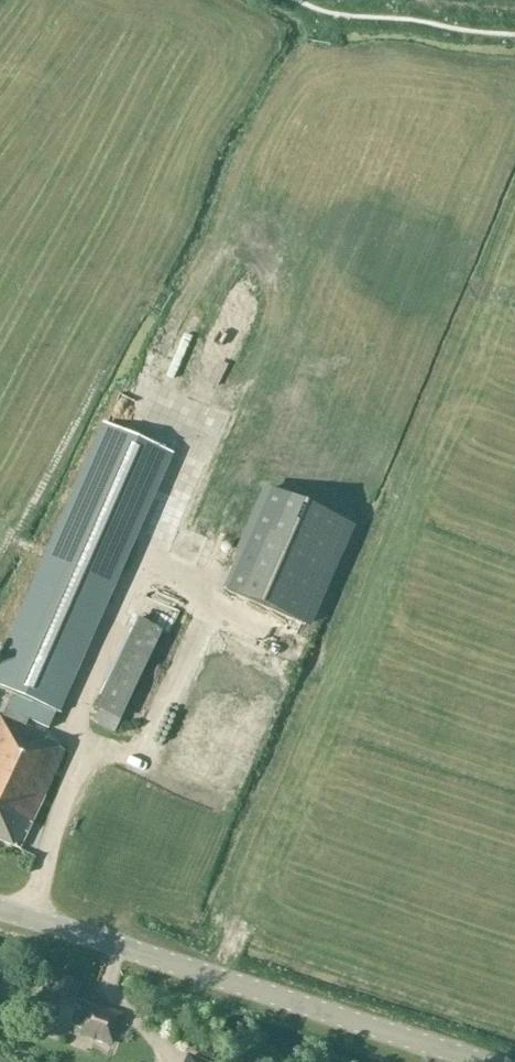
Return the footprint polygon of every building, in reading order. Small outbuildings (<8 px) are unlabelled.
[(224,308),(188,395),(217,407),(253,320),(224,308)] [(5,688),(13,692),(2,716),(0,715),(0,840),(19,849),(63,751),(44,742),(47,737),(24,726),(35,702),(55,711),(115,578),(119,579),(173,454),(108,426),(0,666),(0,699),(5,688)] [(268,489),(224,590),(305,625),(349,524),(268,489)] [(94,708),(100,710),(94,723),(114,733),(163,630),(136,617),(94,708)] [(224,668),(169,799),(195,810),(246,688),(240,686),(244,676),(224,668)] [(100,765),(96,775),(116,783),(120,772),(100,765)] [(105,807),(107,796),(87,792),(85,803),(105,807)] [(46,988),(38,1010),(37,1014),(85,1030),(84,1033),(112,1043),(121,1015),(84,1002),(77,999),(77,998),(46,988)]
